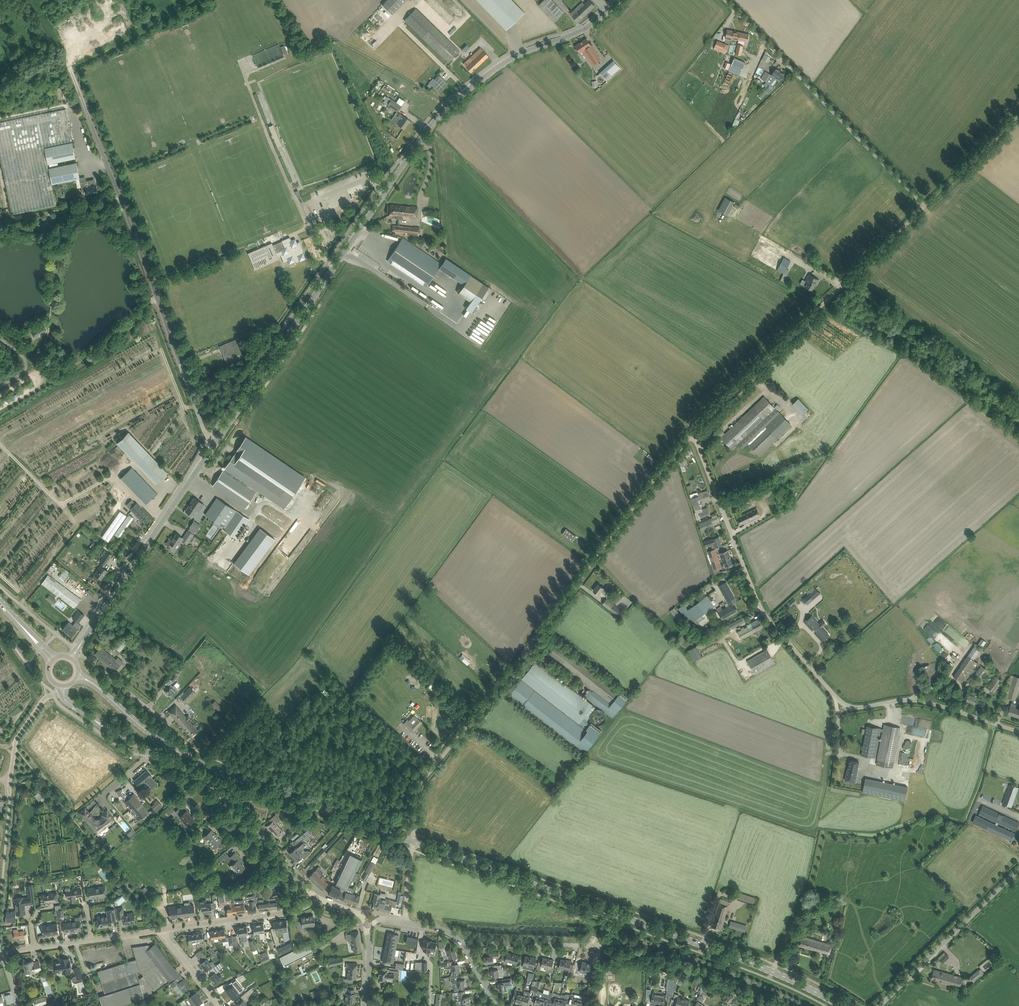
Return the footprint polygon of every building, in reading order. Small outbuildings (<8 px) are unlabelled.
[(382,5),(392,15),(406,0),(387,0),(382,5)] [(506,30),(524,12),(512,0),(477,0),(506,30)] [(551,18),(555,22),(564,12),(561,9),(553,0),(543,0),(538,5),(551,18)] [(575,18),(578,21),(595,6),(590,0),(589,0),(585,4),(583,2),(571,13),(575,18)] [(416,8),(405,20),(448,62),(459,51),(416,8)] [(733,39),(739,40),(741,32),(727,29),(725,39),(733,40),(733,39)] [(741,32),(739,40),(747,42),(749,34),(741,32)] [(580,52),(582,51),(592,65),(601,59),(587,38),(575,46),(580,52)] [(715,46),(723,50),(726,44),(717,41),(715,46)] [(258,62),(264,59),(265,63),(285,55),(284,54),(288,53),(284,45),(281,47),(281,46),(265,53),(264,49),(254,53),(258,62)] [(463,64),(471,72),(489,56),(481,47),(463,64)] [(765,53),(762,58),(773,64),(776,59),(765,53)] [(734,57),(731,65),(742,70),(746,62),(734,57)] [(606,79),(620,67),(614,60),(600,72),(606,79)] [(762,94),(760,97),(762,98),(767,93),(767,92),(769,93),(775,88),(772,85),(776,81),(776,80),(777,79),(780,81),(782,78),(784,74),(776,68),(773,72),(771,75),(768,73),(764,80),(769,83),(761,93),(762,94)] [(448,84),(439,75),(435,79),(437,81),(433,86),(439,92),(448,84)] [(388,104),(387,104),(397,111),(401,106),(388,96),(384,102),(388,104)] [(0,122),(0,156),(12,214),(56,205),(53,190),(52,184),(76,179),(79,178),(80,178),(76,162),(49,168),(48,164),(76,158),(72,142),(45,148),(44,146),(72,141),(66,109),(0,122)] [(397,117),(394,121),(399,125),(400,125),(404,128),(409,120),(405,117),(399,113),(399,114),(397,117)] [(276,148),(281,147),(273,124),(268,126),(276,148)] [(87,196),(98,194),(96,185),(90,186),(89,180),(80,182),(82,191),(86,191),(87,196)] [(725,197),(719,210),(727,215),(734,202),(725,197)] [(391,204),(390,215),(397,216),(396,218),(402,219),(403,217),(410,217),(410,218),(417,219),(418,207),(411,206),(411,207),(391,204)] [(407,227),(395,225),(395,231),(406,232),(406,235),(419,236),(420,228),(407,227)] [(281,255),(282,258),(284,262),(288,261),(289,264),(295,261),(296,263),(296,262),(300,261),(306,259),(303,252),(304,252),(300,241),(297,242),(295,238),(291,240),(290,237),(282,240),(285,247),(281,249),(283,254),(281,255)] [(391,256),(388,261),(392,263),(426,287),(429,282),(430,282),(438,269),(439,268),(451,276),(464,285),(458,293),(471,301),(466,309),(471,312),(489,287),(483,284),(446,258),(442,264),(403,238),(399,243),(390,256),(391,256)] [(272,242),(248,252),(255,269),(279,259),(272,242)] [(773,248),(765,264),(784,274),(790,262),(783,258),(785,255),(773,248)] [(800,283),(805,286),(812,290),(816,282),(817,283),(819,279),(810,274),(806,281),(803,280),(800,283)] [(434,284),(430,289),(441,296),(445,291),(434,284)] [(443,309),(445,307),(433,300),(432,302),(443,309)] [(479,346),(497,322),(489,317),(483,325),(479,323),(477,326),(476,325),(469,334),(471,335),(469,339),(479,346)] [(41,327),(36,330),(38,334),(43,332),(42,330),(45,328),(44,326),(41,327)] [(223,344),(226,352),(228,355),(230,354),(231,358),(234,356),(236,356),(237,358),(243,356),(242,353),(236,339),(225,343),(223,344)] [(732,449),(738,444),(742,448),(748,443),(759,456),(792,425),(777,409),(780,407),(778,404),(775,407),(764,396),(721,438),(732,449)] [(799,398),(792,404),(802,415),(809,409),(799,398)] [(128,432),(117,443),(156,484),(167,473),(128,432)] [(224,469),(257,491),(258,490),(285,508),(305,478),(274,457),(246,437),(227,465),(226,466),(225,468),(224,469)] [(645,451),(643,453),(647,456),(649,457),(648,458),(647,461),(648,462),(652,465),(652,464),(654,461),(655,462),(657,460),(651,455),(649,453),(649,454),(645,451)] [(677,462),(683,465),(687,458),(681,455),(677,462)] [(121,478),(142,500),(146,504),(157,493),(132,467),(121,478)] [(220,475),(215,482),(216,488),(245,508),(257,491),(224,469),(223,471),(220,475)] [(765,497),(762,490),(750,495),(754,503),(765,497)] [(705,491),(698,493),(700,500),(707,497),(705,491)] [(695,493),(690,495),(691,498),(695,510),(696,513),(695,513),(697,519),(700,518),(700,517),(705,516),(710,514),(707,507),(703,509),(702,509),(701,508),(703,507),(700,500),(698,493),(698,492),(695,493)] [(204,504),(199,500),(194,497),(185,511),(193,516),(197,510),(199,512),(204,504)] [(217,498),(205,514),(215,521),(213,523),(220,528),(222,526),(226,528),(237,511),(217,498)] [(132,499),(127,505),(130,508),(130,509),(132,510),(140,518),(141,518),(142,519),(146,523),(151,518),(148,514),(137,502),(136,503),(132,499)] [(757,507),(741,515),(736,517),(740,525),(761,515),(757,507)] [(224,530),(237,539),(250,519),(237,511),(226,528),(224,530)] [(120,526),(114,534),(119,538),(127,526),(133,518),(129,515),(121,527),(120,526)] [(702,530),(713,526),(711,520),(699,524),(702,530)] [(196,531),(200,525),(194,521),(190,526),(196,531)] [(233,564),(249,574),(253,569),(254,570),(274,538),(257,527),(233,564)] [(566,528),(563,534),(573,541),(576,536),(566,528)] [(184,539),(182,540),(187,543),(189,541),(192,543),(195,537),(192,536),(193,534),(188,530),(183,538),(184,539)] [(166,544),(171,546),(171,547),(170,548),(172,549),(174,551),(175,549),(178,551),(178,550),(180,546),(179,546),(180,545),(178,544),(178,543),(182,537),(177,533),(173,539),(171,537),(166,544)] [(713,538),(709,540),(703,541),(705,546),(714,543),(716,547),(722,545),(719,536),(713,538)] [(708,551),(707,552),(708,554),(709,554),(712,563),(711,564),(712,567),(714,575),(716,574),(715,570),(719,568),(722,568),(719,559),(715,549),(708,551)] [(102,563),(95,574),(97,576),(101,579),(103,576),(105,574),(108,571),(103,568),(105,565),(112,555),(108,552),(107,551),(100,562),(102,563)] [(720,553),(725,567),(733,564),(728,551),(720,553)] [(51,565),(46,571),(51,574),(56,568),(51,565)] [(66,569),(59,577),(64,581),(70,573),(66,569)] [(49,575),(43,583),(75,607),(81,599),(49,575)] [(724,619),(738,611),(734,603),(737,601),(726,582),(719,586),(730,605),(723,609),(721,606),(718,608),(724,619)] [(606,595),(608,596),(611,593),(598,584),(594,590),(599,594),(601,591),(606,595)] [(809,594),(804,599),(808,604),(813,599),(809,594)] [(47,598),(54,604),(57,600),(50,595),(47,598)] [(684,604),(678,608),(683,614),(684,613),(691,623),(693,622),(695,625),(699,622),(702,626),(710,620),(705,613),(712,608),(715,606),(714,605),(712,602),(707,596),(704,598),(688,610),(684,604)] [(603,604),(616,614),(622,618),(626,613),(607,599),(603,604)] [(677,619),(681,615),(675,607),(670,610),(677,619)] [(84,615),(80,611),(79,610),(72,618),(75,620),(78,622),(84,615)] [(812,616),(807,621),(820,635),(824,639),(826,637),(826,638),(827,637),(829,635),(812,616)] [(729,630),(745,622),(742,618),(727,626),(729,630)] [(740,631),(738,633),(741,639),(759,629),(763,627),(759,618),(754,621),(747,625),(748,627),(744,629),(743,627),(739,629),(740,631)] [(75,620),(72,624),(74,626),(78,629),(81,625),(78,622),(75,620)] [(69,622),(66,625),(63,629),(72,636),(78,629),(74,626),(72,624),(69,622)] [(120,638),(113,646),(120,651),(123,647),(125,649),(127,647),(125,645),(127,644),(120,638)] [(558,643),(548,656),(552,659),(582,683),(580,686),(585,689),(587,687),(593,691),(587,698),(612,717),(618,711),(626,700),(628,697),(621,692),(562,646),(558,643)] [(699,645),(687,651),(693,661),(704,655),(699,645)] [(975,646),(956,672),(954,676),(963,683),(978,663),(973,660),(981,649),(975,646)] [(116,660),(104,650),(100,647),(94,654),(115,670),(123,661),(118,658),(116,660)] [(951,661),(955,656),(941,647),(938,652),(951,661)] [(125,649),(122,653),(128,659),(132,655),(125,649)] [(767,649),(763,652),(747,660),(755,674),(775,663),(767,649)] [(521,680),(509,696),(522,706),(521,708),(574,749),(582,756),(597,737),(602,730),(585,717),(594,706),(580,696),(585,689),(583,688),(579,694),(535,661),(521,680)] [(929,664),(926,666),(921,668),(929,685),(937,682),(929,664)] [(987,665),(985,668),(982,666),(974,678),(980,682),(986,674),(988,675),(990,672),(992,673),(994,670),(987,665)] [(1004,696),(1015,699),(1018,685),(1018,677),(1011,675),(1004,696)] [(988,688),(986,691),(992,695),(994,692),(1003,680),(997,676),(988,688)] [(168,695),(172,698),(177,691),(174,689),(175,688),(172,685),(172,686),(169,684),(163,691),(166,693),(166,694),(168,696),(168,695)] [(183,692),(180,695),(181,696),(181,697),(186,702),(191,696),(196,692),(195,691),(190,687),(184,693),(183,692)] [(968,694),(968,696),(966,701),(975,703),(978,693),(974,692),(973,696),(968,694)] [(218,711),(221,709),(216,700),(212,702),(218,711)] [(1010,709),(1008,714),(1018,717),(1018,709),(1016,708),(1017,704),(1012,702),(1010,709)] [(169,712),(191,736),(198,730),(196,728),(200,725),(197,721),(193,724),(188,719),(191,717),(188,715),(186,717),(176,706),(169,712)] [(600,709),(599,709),(598,709),(597,709),(596,709),(595,710),(594,710),(593,711),(592,712),(592,713),(591,714),(591,715),(591,716),(591,717),(591,718),(591,719),(592,719),(592,720),(593,721),(593,722),(594,722),(595,723),(596,723),(596,724),(597,724),(598,724),(599,724),(600,724),(601,723),(602,723),(603,722),(604,722),(604,721),(605,720),(606,719),(606,718),(606,717),(606,716),(606,715),(606,714),(605,713),(605,712),(604,712),(604,711),(603,710),(602,710),(601,709),(600,709)] [(422,722),(414,714),(409,720),(408,719),(404,723),(413,732),(422,722)] [(882,733),(881,738),(876,764),(892,767),(898,736),(899,732),(900,727),(884,724),(883,729),(882,733)] [(876,757),(880,733),(881,728),(867,726),(861,755),(876,757)] [(859,762),(850,760),(848,768),(845,780),(850,781),(855,782),(858,770),(857,770),(859,762)] [(135,780),(140,787),(145,782),(150,789),(157,784),(152,777),(147,770),(135,780)] [(908,787),(866,778),(863,792),(905,801),(908,787)] [(998,802),(1000,796),(1003,797),(1008,784),(996,780),(989,799),(998,802)] [(1010,785),(1005,798),(1003,803),(1012,807),(1018,788),(1010,785)] [(122,789),(116,792),(120,799),(123,798),(128,805),(127,806),(130,810),(131,809),(131,810),(130,811),(130,812),(130,813),(131,814),(132,815),(133,815),(134,815),(135,814),(136,816),(135,817),(138,821),(143,817),(144,819),(147,816),(145,815),(149,812),(134,794),(130,797),(122,789)] [(39,800),(43,797),(39,792),(34,795),(39,800)] [(154,803),(151,806),(156,812),(163,806),(157,799),(153,803),(154,803)] [(188,825),(191,823),(195,819),(190,814),(191,813),(183,804),(176,811),(188,825)] [(1011,829),(1016,831),(1018,824),(1018,823),(983,806),(980,814),(1011,829)] [(80,812),(97,834),(115,820),(107,811),(103,814),(105,815),(100,819),(99,819),(97,819),(96,819),(95,819),(93,818),(85,808),(80,812)] [(276,814),(267,821),(269,824),(267,826),(277,837),(280,835),(281,836),(284,833),(275,823),(277,821),(279,819),(279,818),(276,814)] [(1015,833),(1010,831),(976,815),(973,822),(1012,840),(1015,833)] [(211,830),(204,836),(203,837),(205,840),(207,839),(212,845),(211,846),(213,849),(221,842),(211,830)] [(295,848),(290,852),(296,860),(302,855),(299,851),(305,845),(301,841),(303,839),(304,841),(311,835),(307,830),(291,843),(295,848)] [(297,833),(291,838),(293,841),(299,835),(297,833)] [(324,850),(317,857),(320,860),(327,853),(324,850)] [(225,851),(217,858),(218,858),(220,861),(227,854),(225,852),(225,851)] [(235,852),(229,857),(234,862),(230,866),(237,874),(245,867),(239,860),(241,858),(235,852)] [(330,889),(328,893),(343,900),(346,892),(348,887),(351,880),(355,872),(362,858),(350,852),(346,859),(339,874),(335,882),(337,882),(335,886),(332,885),(330,889)] [(366,872),(362,879),(365,881),(369,874),(378,859),(374,856),(365,871),(366,872)] [(305,869),(303,867),(301,870),(305,874),(307,872),(306,871),(310,866),(309,864),(305,869)] [(308,877),(322,890),(328,884),(325,880),(326,879),(323,875),(321,877),(320,876),(323,873),(320,870),(321,868),(319,866),(308,877)] [(215,881),(212,884),(212,885),(216,889),(220,886),(215,881)] [(257,882),(255,882),(256,892),(257,895),(257,897),(264,896),(263,888),(259,889),(259,886),(258,886),(257,882)] [(19,897),(15,898),(17,915),(26,914),(25,905),(31,904),(35,903),(34,896),(32,884),(27,885),(28,897),(23,898),(23,897),(19,897)] [(105,886),(92,888),(87,888),(89,898),(106,896),(105,886)] [(142,889),(148,896),(151,893),(145,886),(142,889)] [(346,892),(343,900),(348,902),(350,897),(351,898),(352,894),(354,889),(348,887),(346,892)] [(67,891),(67,893),(68,898),(69,897),(70,901),(76,900),(75,897),(82,896),(81,889),(67,891)] [(224,891),(218,894),(220,904),(220,907),(227,906),(227,907),(227,909),(228,914),(236,913),(235,901),(235,899),(232,900),(226,900),(225,894),(224,891)] [(253,896),(246,897),(246,901),(247,901),(247,906),(248,906),(248,907),(249,912),(256,911),(256,906),(255,905),(254,905),(254,903),(257,902),(257,897),(257,895),(256,892),(253,892),(254,896),(253,896)] [(375,893),(373,901),(374,902),(374,903),(373,908),(387,911),(386,912),(390,913),(392,906),(395,907),(397,901),(392,900),(389,899),(385,898),(386,894),(381,892),(380,894),(375,893)] [(737,899),(745,902),(744,902),(752,905),(754,897),(740,892),(737,899)] [(40,895),(41,900),(41,905),(50,904),(49,901),(52,900),(52,902),(58,901),(57,893),(53,893),(46,893),(46,894),(40,895)] [(350,897),(348,902),(349,902),(352,903),(353,903),(357,905),(360,896),(358,896),(352,894),(351,898),(350,897)] [(235,901),(236,913),(245,912),(244,907),(244,904),(247,903),(246,901),(246,897),(246,895),(243,895),(243,900),(235,901)] [(267,901),(268,909),(277,908),(276,900),(276,898),(270,898),(270,895),(267,896),(268,901),(267,901)] [(259,910),(268,909),(267,901),(264,902),(264,899),(258,899),(259,910)] [(720,899),(713,921),(711,926),(722,929),(731,902),(720,899)] [(212,912),(211,909),(215,909),(214,902),(206,903),(206,900),(198,901),(199,910),(203,910),(204,913),(212,912)] [(168,906),(169,910),(170,918),(195,914),(194,904),(182,906),(182,904),(168,906)] [(123,907),(116,908),(118,920),(124,919),(125,924),(135,922),(134,912),(124,914),(123,907)] [(115,909),(110,910),(106,910),(107,915),(98,917),(98,923),(97,923),(98,928),(104,927),(104,926),(109,925),(109,926),(113,926),(112,921),(116,921),(115,909)] [(9,912),(7,912),(6,923),(16,922),(15,911),(14,911),(13,911),(9,911),(9,912)] [(299,924),(297,924),(298,929),(302,929),(305,930),(315,926),(313,915),(301,917),(302,921),(298,921),(299,924)] [(75,918),(76,920),(72,921),(72,922),(63,923),(64,932),(70,931),(70,932),(82,930),(80,920),(79,920),(79,917),(75,918)] [(278,921),(274,922),(275,931),(279,930),(279,932),(284,932),(283,929),(289,929),(288,920),(283,920),(278,921)] [(731,921),(731,922),(730,927),(745,931),(747,925),(731,921)] [(42,926),(43,934),(53,933),(53,934),(58,933),(57,923),(42,926)] [(316,924),(318,933),(313,935),(314,935),(311,937),(312,939),(323,934),(322,932),(321,924),(316,924)] [(330,940),(338,933),(342,930),(339,926),(327,936),(330,940)] [(18,929),(14,930),(15,938),(21,937),(21,938),(25,938),(24,931),(18,932),(18,929)] [(232,951),(234,949),(232,936),(228,937),(227,937),(227,935),(225,935),(224,929),(218,930),(219,937),(219,942),(223,941),(224,945),(229,944),(229,945),(230,949),(232,951)] [(214,938),(219,937),(218,930),(211,931),(211,937),(210,937),(211,942),(215,941),(214,938)] [(354,952),(357,951),(362,951),(358,931),(351,932),(351,933),(346,934),(347,941),(349,940),(350,944),(352,943),(354,952)] [(195,933),(196,941),(200,940),(201,944),(205,943),(204,938),(203,938),(202,932),(195,933)] [(388,932),(382,961),(393,963),(398,935),(388,932)] [(192,941),(196,941),(195,933),(188,935),(189,940),(188,941),(189,947),(193,946),(192,941)] [(232,936),(234,949),(235,950),(240,951),(242,953),(244,952),(238,944),(236,935),(232,936)] [(829,954),(831,949),(832,944),(800,935),(798,945),(829,954)] [(407,936),(406,943),(411,944),(416,945),(418,938),(407,936)] [(258,952),(256,949),(257,949),(254,940),(250,941),(253,950),(254,954),(258,952)] [(435,950),(436,950),(437,942),(432,942),(432,941),(425,940),(425,941),(424,941),(423,949),(424,949),(424,950),(431,951),(435,951),(435,950)] [(292,941),(277,949),(279,955),(293,948),(292,941)] [(282,956),(280,957),(284,966),(287,965),(304,957),(313,952),(308,943),(282,956)] [(132,947),(136,959),(134,960),(98,971),(100,976),(105,994),(99,996),(102,1005),(117,1005),(144,997),(144,996),(146,995),(147,996),(148,996),(147,996),(168,980),(170,983),(176,978),(180,975),(178,972),(166,958),(155,944),(150,947),(149,945),(147,946),(145,946),(144,948),(144,949),(142,951),(138,946),(132,947)] [(210,946),(207,949),(212,955),(216,952),(215,951),(210,946)] [(213,948),(218,955),(222,952),(216,946),(213,948)] [(446,950),(448,955),(450,959),(453,958),(453,959),(458,958),(456,953),(456,951),(455,949),(452,950),(451,948),(446,950)] [(207,958),(200,950),(196,953),(202,961),(207,958)] [(485,963),(490,963),(494,962),(494,958),(500,957),(499,952),(490,953),(490,956),(484,957),(485,963)] [(508,962),(517,964),(519,955),(508,952),(507,954),(503,953),(502,959),(506,960),(505,962),(508,963),(508,962)] [(949,957),(948,956),(944,952),(938,958),(943,963),(949,957)] [(532,957),(526,956),(523,967),(533,970),(535,963),(537,963),(537,961),(536,961),(536,958),(532,957)] [(554,960),(544,957),(542,962),(539,961),(537,968),(541,969),(541,966),(547,968),(552,969),(554,960)] [(70,960),(69,960),(66,960),(66,958),(61,959),(61,961),(54,962),(56,972),(62,971),(62,973),(71,972),(71,970),(70,965),(70,960)] [(338,959),(328,961),(321,964),(322,966),(328,963),(329,965),(339,963),(344,963),(343,958),(338,959)] [(571,966),(571,965),(572,961),(566,959),(565,960),(561,959),(559,967),(569,970),(571,966)] [(205,961),(201,964),(206,970),(209,968),(210,969),(216,965),(212,960),(209,963),(207,960),(205,961)] [(33,962),(33,961),(23,964),(26,973),(33,971),(33,972),(42,970),(39,961),(33,962)] [(452,969),(452,967),(453,967),(454,972),(461,972),(460,964),(449,965),(448,962),(441,963),(441,967),(446,966),(446,968),(449,968),(452,969)] [(590,964),(582,962),(580,971),(584,972),(583,973),(587,974),(587,976),(588,977),(590,978),(590,977),(591,977),(594,964),(590,963),(590,964)] [(348,978),(351,978),(356,978),(357,963),(347,963),(346,967),(348,967),(348,978)] [(499,977),(504,977),(503,968),(501,968),(501,965),(497,965),(498,969),(491,969),(492,977),(499,976),(499,977)] [(84,981),(85,981),(84,976),(83,977),(80,966),(74,968),(76,975),(73,976),(72,979),(73,982),(76,983),(83,981),(84,981)] [(985,974),(981,968),(970,976),(974,982),(985,974)] [(379,978),(384,979),(387,979),(388,977),(399,978),(399,971),(390,971),(390,973),(388,973),(388,970),(380,969),(379,978)] [(964,977),(934,969),(931,979),(961,987),(964,977)] [(215,972),(214,973),(210,976),(215,982),(223,977),(221,974),(218,976),(215,972)] [(458,976),(451,977),(451,982),(452,983),(453,984),(458,983),(459,988),(466,987),(465,979),(459,980),(458,976)] [(651,1000),(651,1003),(655,1003),(656,1002),(665,1004),(666,999),(669,999),(670,995),(673,996),(676,983),(677,977),(670,976),(669,978),(668,978),(666,989),(667,990),(667,994),(659,993),(660,991),(654,990),(654,992),(653,992),(652,994),(652,999),(652,1000),(651,1000)] [(180,982),(176,978),(170,983),(171,983),(171,982),(175,986),(174,987),(176,990),(179,994),(179,993),(180,995),(183,992),(186,990),(190,987),(184,979),(180,982)] [(507,990),(506,986),(512,985),(511,978),(503,979),(503,982),(498,983),(500,991),(507,990)] [(231,987),(226,991),(229,995),(230,995),(233,999),(239,993),(241,992),(237,987),(239,985),(237,983),(238,982),(236,980),(233,982),(232,981),(228,984),(231,987)] [(253,986),(245,993),(247,996),(255,990),(253,986)] [(355,1003),(355,995),(354,995),(354,989),(348,989),(344,988),(341,990),(337,991),(339,994),(343,992),(343,993),(346,993),(345,1002),(355,1003)] [(320,997),(318,990),(310,991),(311,996),(313,995),(314,998),(320,997)] [(458,991),(453,992),(453,996),(456,996),(457,1004),(459,1005),(463,1005),(463,1004),(471,1003),(470,996),(466,996),(465,990),(458,991)] [(516,1001),(522,1002),(524,995),(521,994),(521,993),(515,991),(513,998),(517,998),(516,1001)] [(524,995),(522,1002),(528,1004),(531,992),(525,991),(524,995)] [(540,1005),(544,1005),(546,1005),(547,1004),(550,1005),(553,993),(550,992),(549,994),(543,993),(543,994),(540,1005)] [(196,993),(187,999),(192,1005),(195,1004),(196,1005),(203,1002),(200,998),(196,993)] [(534,1004),(540,1005),(543,994),(537,993),(534,1004)] [(550,1005),(555,1005),(556,1005),(559,1005),(562,995),(556,994),(553,993),(550,1005)] [(569,1005),(572,1005),(574,1005),(575,1005),(577,1005),(578,1005),(580,998),(574,997),(575,994),(572,993),(571,995),(569,1005)] [(675,996),(673,1001),(676,1002),(675,1005),(677,1005),(688,1005),(690,1000),(678,996),(679,995),(675,993),(675,996)] [(559,1005),(560,1005),(565,1005),(566,1005),(569,1005),(571,995),(567,994),(565,995),(562,994),(562,995),(559,1005)] [(728,1004),(734,997),(731,994),(725,1001),(728,1004)] [(45,996),(34,999),(36,1005),(47,1003),(45,996)] [(578,1005),(584,1005),(587,997),(581,996),(580,998),(578,1005)] [(241,1001),(237,1004),(238,1005),(248,1005),(246,1003),(249,1000),(246,997),(243,1000),(243,999),(241,1001)]
